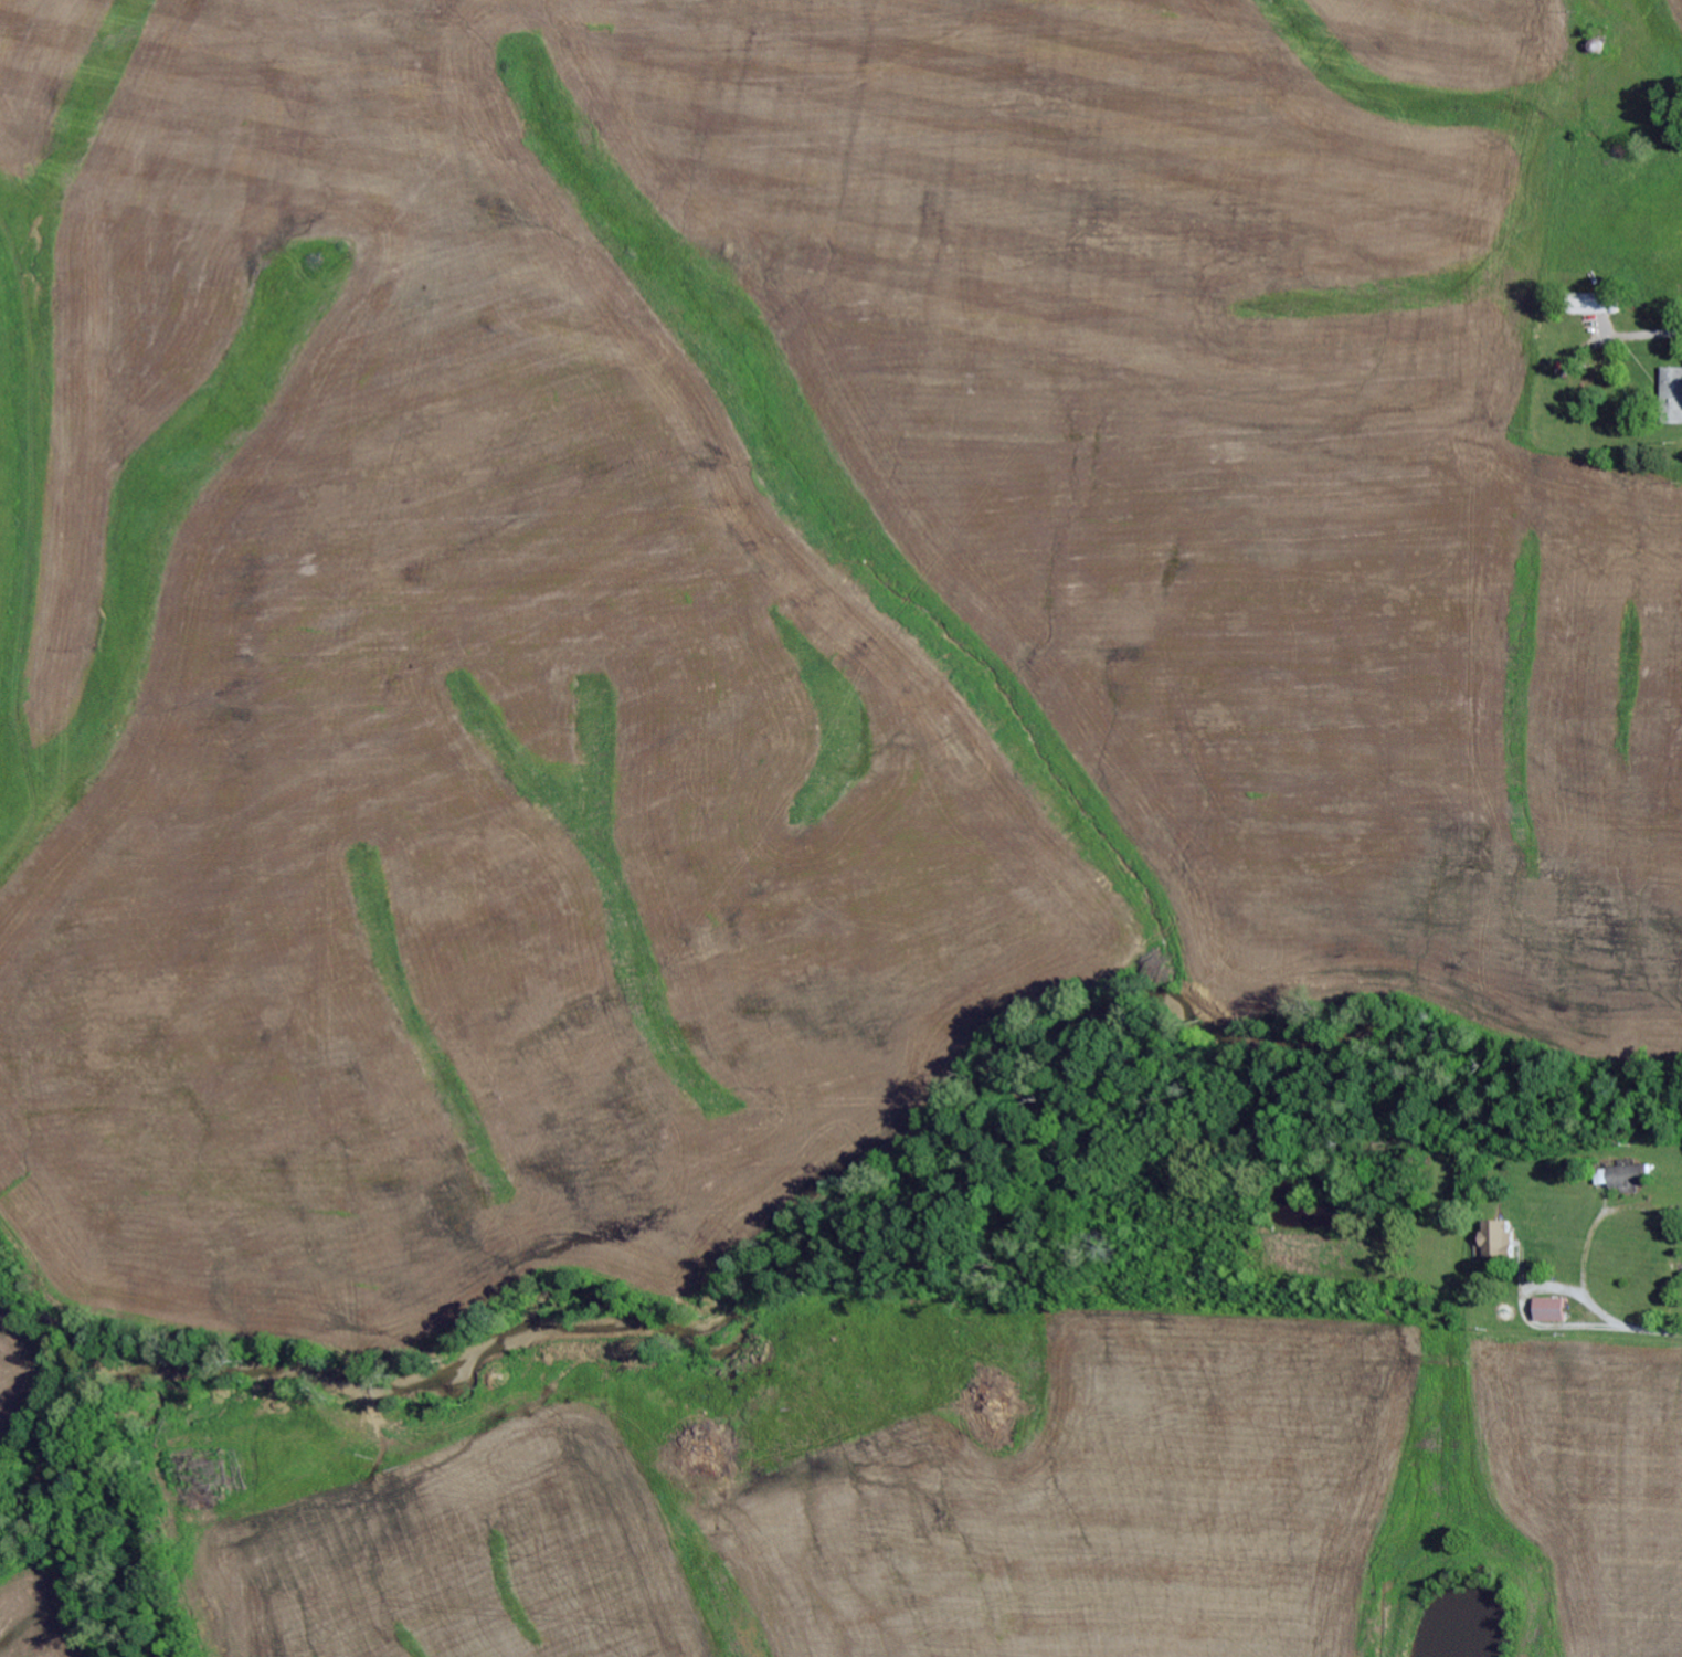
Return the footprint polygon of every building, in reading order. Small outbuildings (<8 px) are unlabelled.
[(1565,296),(1565,314),(1618,313),(1617,294),(1565,296)] [(1660,368),(1659,424),(1681,424),(1681,368),(1660,368)] [(1594,1186),(1607,1185),(1607,1189),(1641,1187),(1641,1168),(1594,1170),(1594,1186)] [(1509,1222),(1480,1222),(1480,1246),(1484,1246),(1483,1258),(1509,1258),(1509,1222)] [(1531,1322),(1561,1322),(1561,1300),(1531,1300),(1531,1322)]
